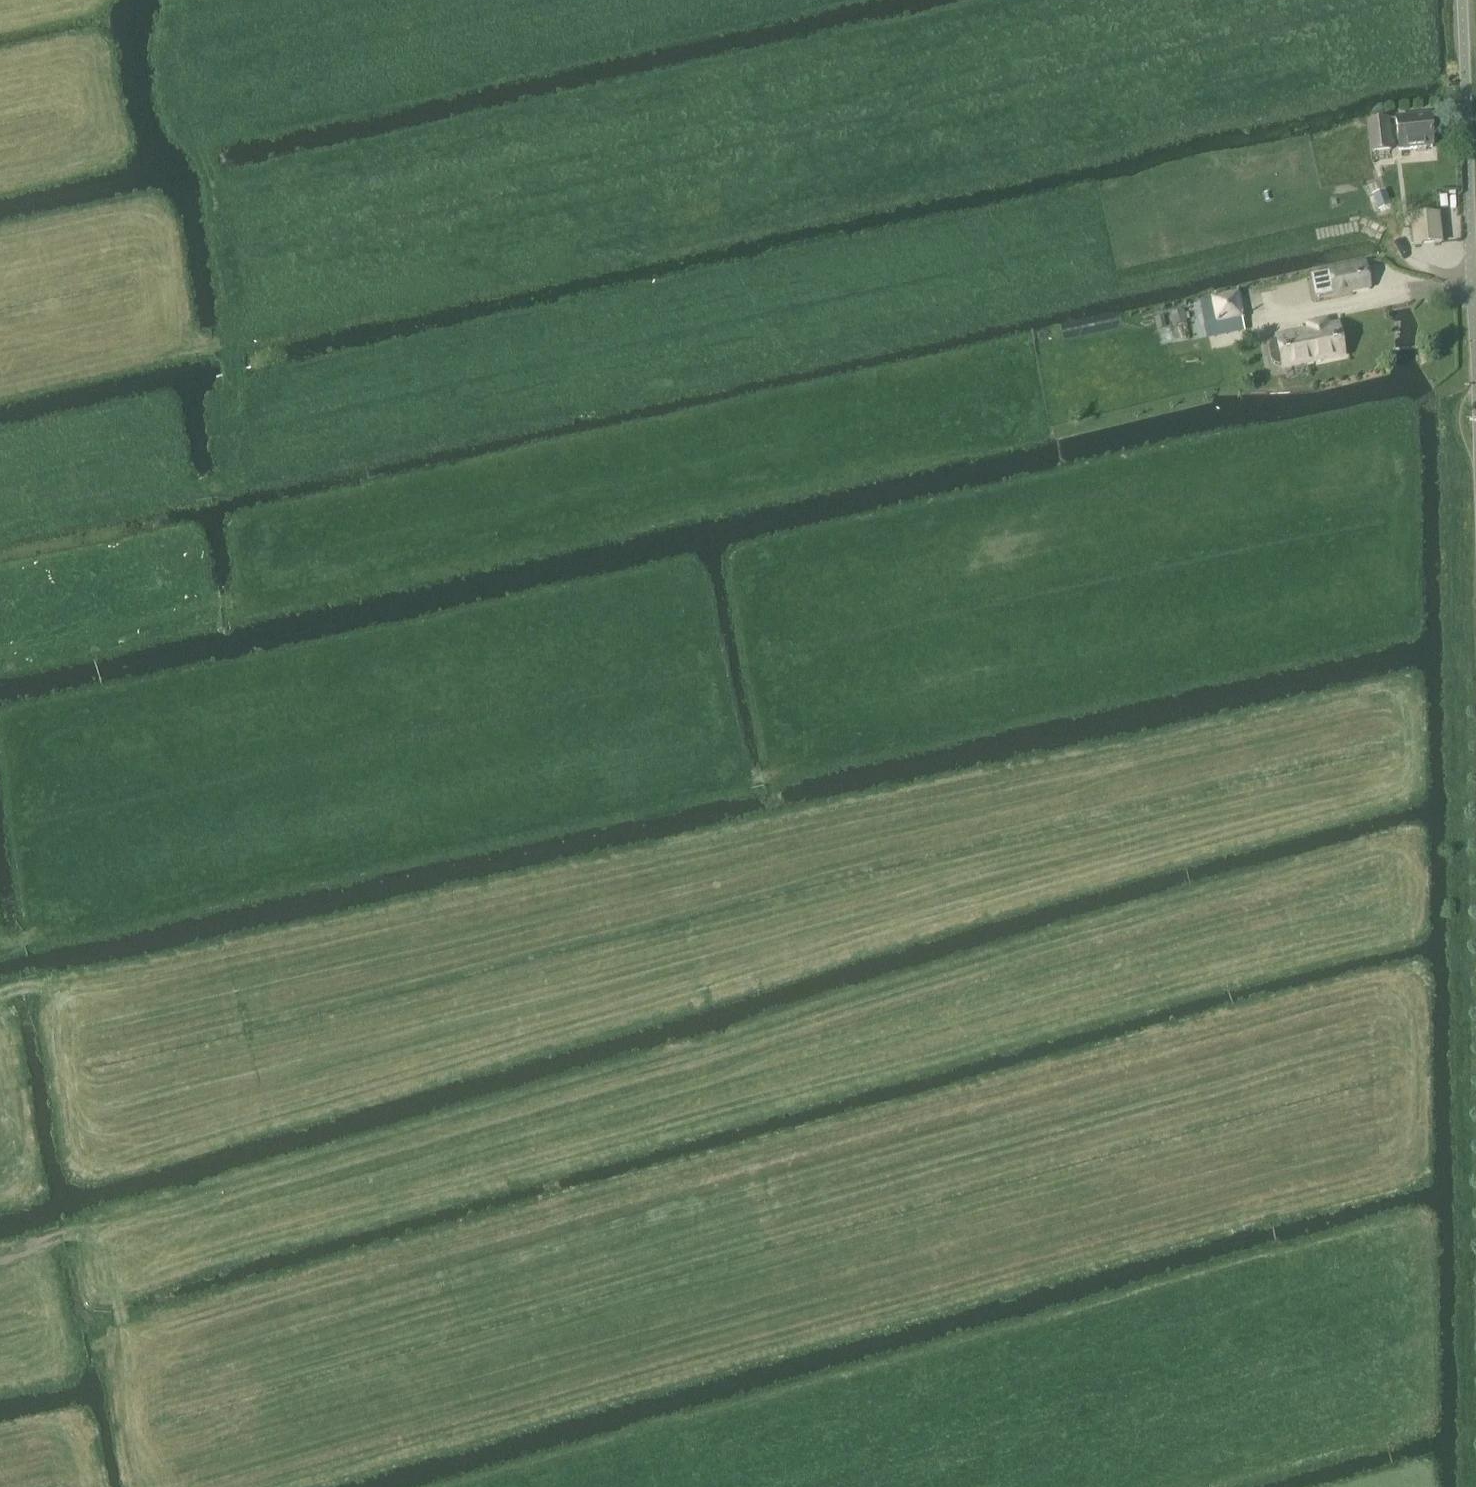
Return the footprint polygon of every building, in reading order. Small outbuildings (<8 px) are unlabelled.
[(1427,149),(1431,148),(1428,117),(1424,118),(1424,117),(1395,121),(1398,151),(1416,149),(1418,152),(1425,151),(1427,149)] [(1370,154),(1390,152),(1386,122),(1366,124),(1370,154)] [(1413,246),(1441,244),(1438,216),(1410,218),(1413,246)] [(1329,273),(1332,290),(1349,286),(1350,292),(1367,288),(1363,265),(1329,273)] [(1244,321),(1237,292),(1209,298),(1215,326),(1217,325),(1241,321),(1244,321)] [(1269,346),(1267,350),(1270,363),(1273,366),(1276,367),(1282,366),(1341,354),(1335,326),(1276,339),(1277,341),(1272,342),(1269,346)]
